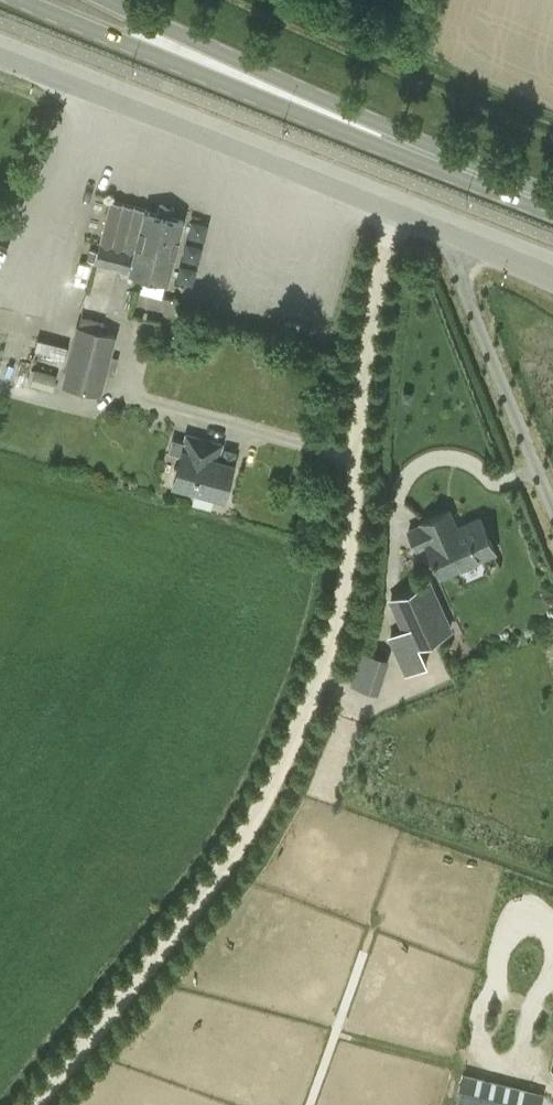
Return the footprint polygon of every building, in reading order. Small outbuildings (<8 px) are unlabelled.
[(160,203),(157,213),(145,210),(146,207),(112,198),(98,251),(90,248),(87,258),(95,260),(95,262),(122,269),(121,273),(128,275),(130,269),(169,280),(184,220),(172,217),(175,207),(160,203)] [(76,328),(62,383),(102,393),(117,334),(102,329),(105,320),(82,315),(79,323),(77,322),(76,328)] [(36,367),(31,383),(53,389),(57,374),(36,367)] [(182,454),(178,466),(175,468),(172,476),(175,479),(173,485),(224,500),(235,462),(219,457),(223,443),(187,433),(185,441),(173,438),(170,450),(182,454)] [(421,523),(409,529),(417,547),(429,542),(431,545),(428,547),(441,575),(496,551),(480,515),(458,525),(450,508),(420,521),(421,523)] [(450,629),(442,608),(431,580),(391,598),(404,627),(389,634),(405,672),(426,661),(419,644),(450,629)] [(383,662),(361,654),(352,682),(351,685),(373,693),(383,662)] [(456,1100),(478,1104),(541,1104),(544,1093),(462,1074),(456,1100)]
